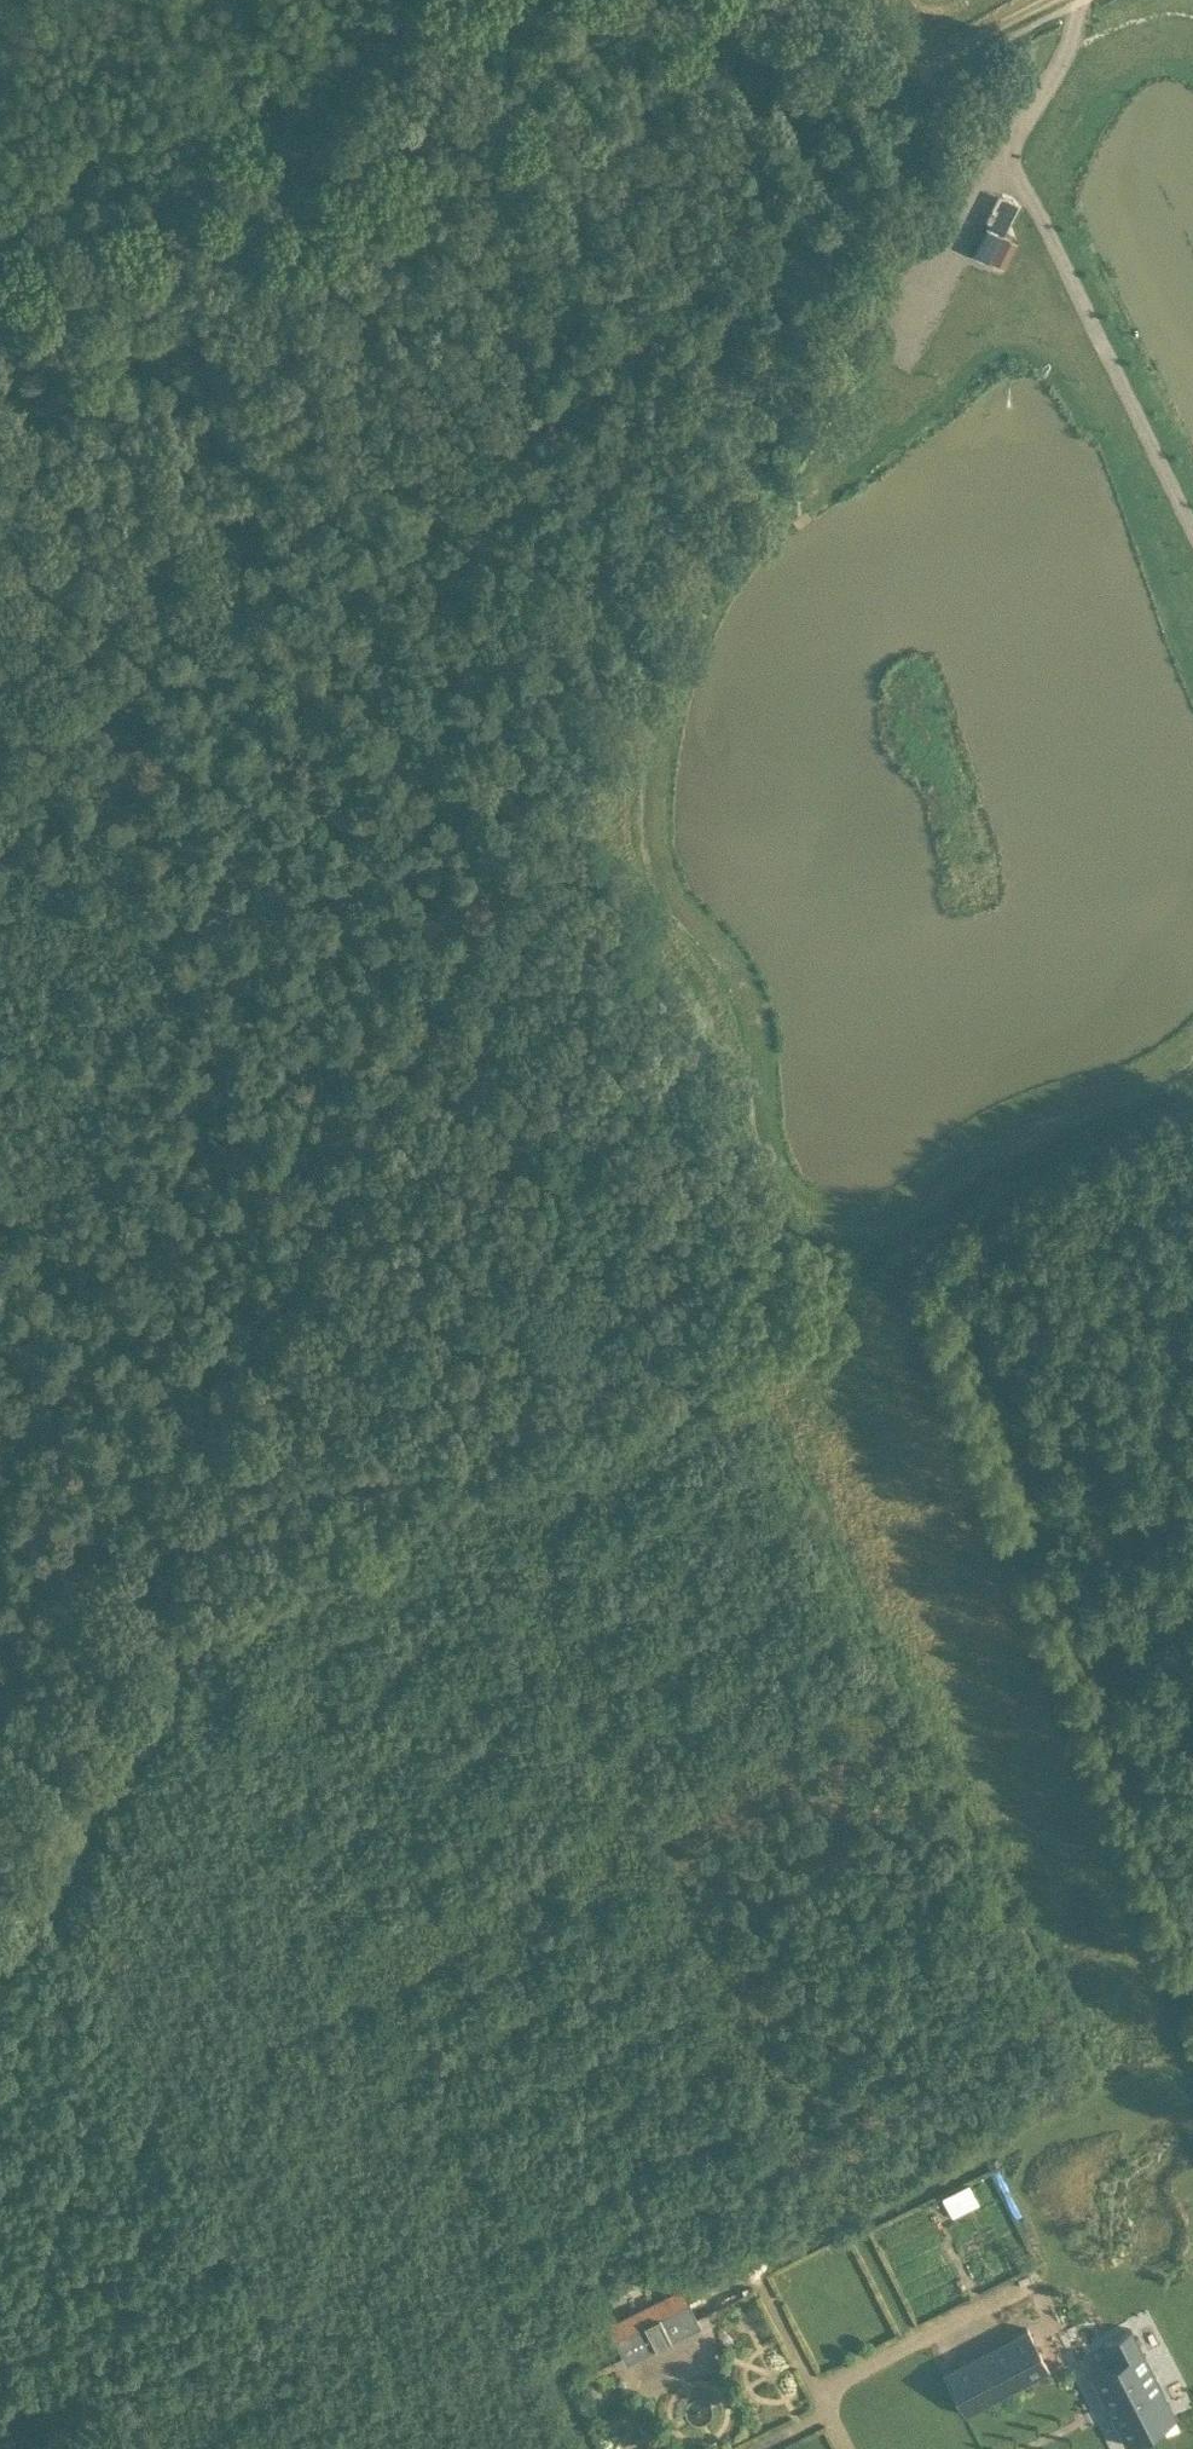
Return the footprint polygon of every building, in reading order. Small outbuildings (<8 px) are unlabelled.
[(1007,259),(992,251),(1001,234),(996,232),(997,229),(987,224),(971,254),(982,259),(983,257),(1003,267),(1007,259)] [(952,2216),(979,2203),(968,2181),(941,2195),(942,2196),(952,2216)] [(689,2301),(615,2338),(626,2362),(701,2325),(689,2301)] [(968,2408),(1055,2366),(1034,2322),(947,2365),(968,2408)] [(1123,2441),(1125,2440),(1122,2434),(1144,2423),(1141,2416),(1169,2402),(1132,2325),(1104,2338),(1114,2358),(1088,2371),(1123,2441)]
